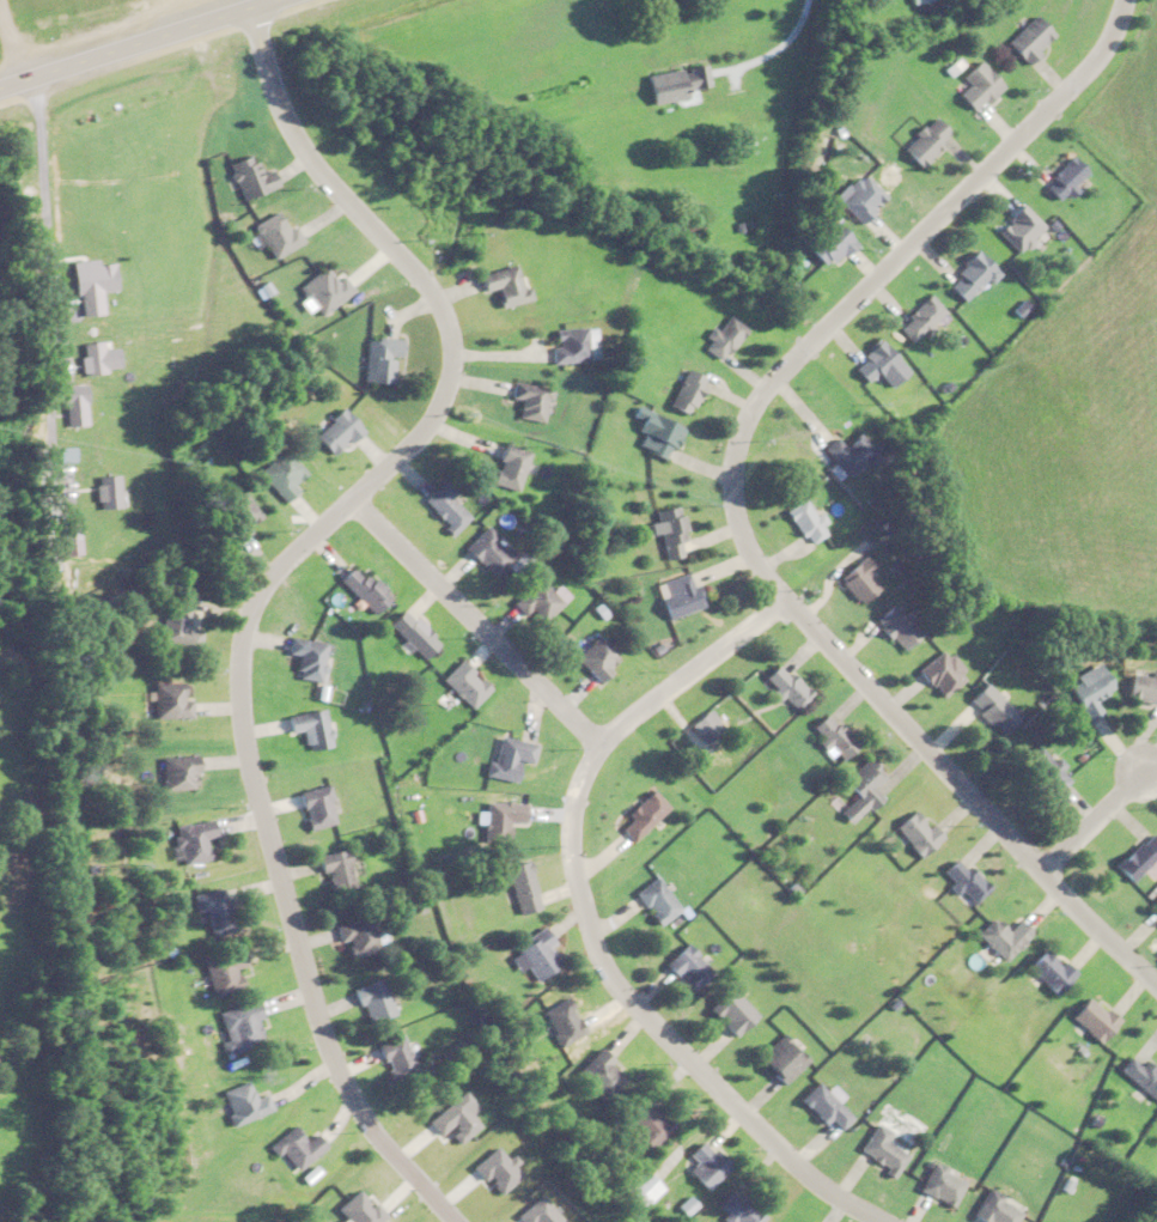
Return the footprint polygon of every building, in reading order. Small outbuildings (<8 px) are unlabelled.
[(1003,42),(1024,63),(1053,34),(1032,13),(1003,42)] [(964,83),(953,96),(972,113),(999,82),(971,58),(956,76),(964,83)] [(647,102),(709,91),(704,64),(642,75),(647,102)] [(897,148),(916,166),(948,134),(930,115),(897,148)] [(229,162),(244,199),(278,185),(272,170),(261,174),(253,153),(229,162)] [(1085,172),(1068,156),(1039,184),(1056,201),(1085,172)] [(884,196),(861,173),(834,200),(857,222),(884,196)] [(1041,225),(1018,203),(993,229),(1015,251),(1041,225)] [(296,225),(287,229),(277,211),(253,224),(271,258),(304,241),(296,225)] [(698,233),(698,217),(683,218),(684,234),(698,233)] [(800,245),(824,268),(851,241),(827,218),(800,245)] [(941,283),(960,302),(993,271),(973,251),(941,283)] [(80,264),(85,316),(108,314),(106,291),(123,289),(120,263),(103,265),(103,261),(80,264)] [(498,307),(530,300),(527,285),(519,287),(514,264),(476,273),(480,290),(494,288),(498,307)] [(334,279),(324,266),(299,286),(321,314),(353,289),(341,274),(334,279)] [(894,328),(911,343),(940,308),(923,293),(894,328)] [(551,362),(587,361),(587,327),(551,327),(551,362)] [(389,356),(401,357),(401,337),(363,336),(363,382),(388,383),(389,356)] [(873,372),(887,387),(905,369),(876,340),(848,368),(862,382),(873,372)] [(107,342),(86,344),(89,376),(110,374),(107,342)] [(686,416),(704,379),(683,369),(665,405),(686,416)] [(509,399),(520,400),(517,417),(544,422),(551,388),(513,381),(509,399)] [(92,425),(92,385),(69,385),(69,425),(92,425)] [(632,429),(642,433),(635,447),(664,460),(679,427),(633,406),(629,415),(637,419),(632,429)] [(360,429),(341,407),(310,433),(329,455),(360,429)] [(845,476),(872,451),(854,432),(840,445),(832,436),(819,448),(845,476)] [(513,491),(529,454),(503,442),(487,480),(513,491)] [(296,487),(293,484),(306,471),(281,447),(256,472),(284,500),(296,487)] [(451,532),(469,515),(438,484),(420,501),(451,532)] [(249,532),(245,525),(259,516),(242,490),(212,510),(233,542),(249,532)] [(826,530),(803,500),(783,515),(805,545),(826,530)] [(653,509),(658,558),(682,555),(677,506),(653,509)] [(461,549),(493,578),(502,567),(513,577),(530,559),(520,550),(516,555),(483,525),(461,549)] [(872,567),(852,556),(836,586),(863,601),(873,583),(866,579),(872,567)] [(337,579),(371,614),(388,597),(353,562),(337,579)] [(657,581),(662,597),(653,600),(660,620),(698,607),(686,571),(657,581)] [(534,627),(559,602),(534,577),(509,603),(534,627)] [(918,630),(886,603),(869,623),(901,650),(918,630)] [(197,649),(200,631),(185,628),(188,608),(164,605),(158,644),(197,649)] [(435,641),(401,607),(384,623),(418,658),(435,641)] [(615,657),(592,634),(569,657),(593,680),(615,657)] [(324,643),(287,637),(284,654),(297,656),(293,678),(317,682),(324,643)] [(915,671),(939,699),(964,677),(940,649),(915,671)] [(486,688),(457,659),(437,679),(466,708),(486,688)] [(791,712),(807,696),(774,663),(758,679),(791,712)] [(1099,711),(1092,700),(1111,687),(1094,663),(1060,686),(1084,722),(1099,711)] [(1156,696),(1156,697),(1156,676),(1126,670),(1121,698),(1155,704),(1156,696)] [(1017,716),(982,681),(963,700),(998,735),(1017,716)] [(159,719),(187,719),(187,683),(159,683),(159,719)] [(319,708),(282,717),(285,733),(298,730),(303,751),(328,745),(319,708)] [(837,762),(854,744),(821,712),(804,729),(837,762)] [(529,744),(491,735),(481,776),(506,781),(511,760),(524,763),(529,744)] [(1060,768),(1039,747),(1022,764),(1052,795),(1068,780),(1058,770),(1060,768)] [(169,757),(169,786),(193,786),(193,757),(169,757)] [(869,787),(882,775),(865,757),(837,783),(851,798),(834,813),(846,825),(877,796),(869,787)] [(329,825),(324,786),(294,790),(300,829),(329,825)] [(662,807),(646,790),(610,826),(627,843),(662,807)] [(501,843),(502,821),(518,822),(519,802),(479,801),(478,842),(501,843)] [(892,824),(914,856),(940,837),(929,822),(924,825),(912,809),(892,824)] [(206,862),(203,838),(211,837),(209,820),(172,824),(177,865),(206,862)] [(1148,830),(1112,866),(1130,884),(1156,856),(1156,839),(1148,830)] [(311,856),(322,895),(350,887),(339,848),(311,856)] [(971,904),(987,887),(954,855),(938,872),(971,904)] [(533,909),(521,860),(498,866),(509,914),(533,909)] [(673,911),(650,876),(627,892),(649,926),(673,911)] [(232,931),(224,889),(199,893),(208,936),(232,931)] [(373,950),(364,915),(331,924),(340,958),(373,950)] [(1002,961),(1032,931),(1018,917),(1005,930),(991,916),(974,934),(1002,961)] [(508,952),(534,980),(554,961),(541,947),(549,940),(536,926),(508,952)] [(659,963),(688,991),(708,971),(680,942),(659,963)] [(1023,965),(1050,996),(1072,976),(1045,946),(1023,965)] [(238,987),(230,969),(242,964),(234,947),(199,961),(214,997),(238,987)] [(393,1012),(376,975),(348,988),(365,1025),(393,1012)] [(753,1013),(724,985),(703,1008),(731,1036),(753,1013)] [(1095,1042),(1114,1022),(1084,995),(1065,1015),(1095,1042)] [(559,1048),(585,1031),(563,996),(537,1013),(559,1048)] [(261,1042),(253,1019),(257,1017),(252,1000),(214,1012),(226,1053),(261,1042)] [(806,1060),(778,1032),(752,1057),(780,1085),(806,1060)] [(418,1070),(399,1034),(373,1047),(392,1083),(418,1070)] [(602,1103),(628,1077),(598,1047),(572,1073),(602,1103)] [(1129,1052),(1114,1070),(1153,1101),(1156,1097),(1156,1075),(1129,1052)] [(831,1132),(847,1116),(811,1081),(796,1096),(831,1132)] [(267,1111),(261,1093),(247,1097),(242,1082),(217,1089),(227,1124),(267,1111)] [(613,1117),(646,1151),(668,1129),(635,1095),(613,1117)] [(852,1147),(888,1176),(903,1157),(881,1139),(886,1133),(872,1122),(852,1147)] [(267,1143),(291,1173),(322,1147),(310,1133),(300,1141),(288,1126),(267,1143)] [(685,1171),(705,1191),(729,1167),(699,1137),(684,1153),(694,1163),(685,1171)] [(950,1206),(962,1180),(924,1163),(913,1190),(950,1206)] [(981,1189),(968,1219),(975,1221),(1014,1221),(1020,1206),(981,1189)]
